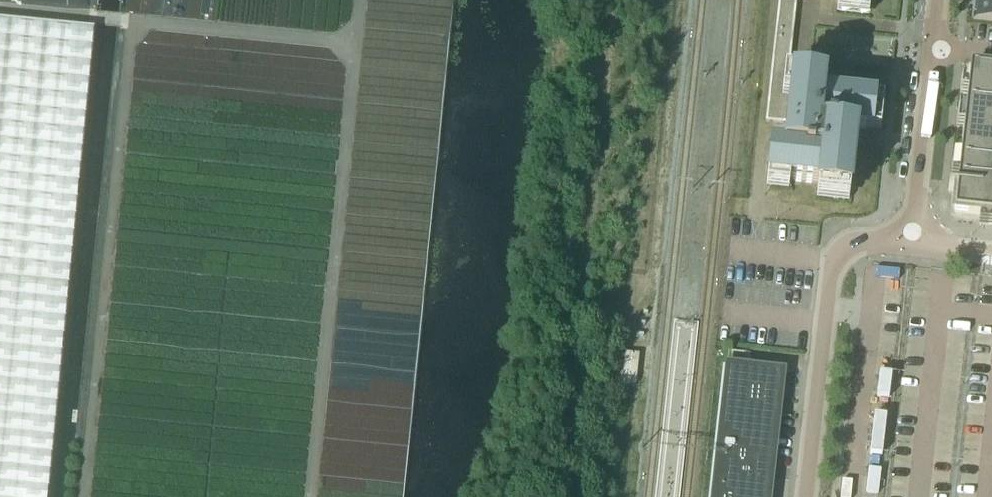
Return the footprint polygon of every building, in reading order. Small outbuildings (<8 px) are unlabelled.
[(797,1),(785,0),(779,0),(778,6),(796,8),(797,1)] [(838,5),(869,8),(870,0),(838,0),(838,5)] [(973,20),(991,22),(991,1),(987,0),(975,0),(973,20)] [(795,15),(796,8),(778,6),(778,13),(795,15)] [(778,13),(777,20),(794,22),(795,15),(778,13)] [(83,146),(89,86),(95,29),(92,28),(0,19),(0,496),(48,496),(83,146)] [(777,20),(776,27),(794,29),(794,22),(777,20)] [(776,27),(775,34),(793,36),(794,29),(776,27)] [(793,36),(775,34),(775,41),(792,43),(793,36)] [(792,43),(775,41),(774,48),(791,50),(792,43)] [(791,50),(774,48),(773,55),(791,57),(791,50)] [(791,57),(773,55),(772,62),(790,64),(791,57)] [(772,62),(772,69),(789,71),(790,64),(772,62)] [(772,69),(766,122),(787,124),(785,148),(771,147),(767,179),(818,184),(818,190),(849,194),(856,128),(872,130),(875,98),(823,92),(824,78),(789,74),(789,71),(772,69)] [(954,216),(991,221),(991,73),(969,71),(969,75),(975,75),(973,95),(967,94),(965,110),(971,110),(969,129),(963,129),(960,159),(966,159),(964,178),(958,177),(954,216)] [(710,496),(764,496),(778,370),(737,365),(736,370),(724,368),(710,496)]
